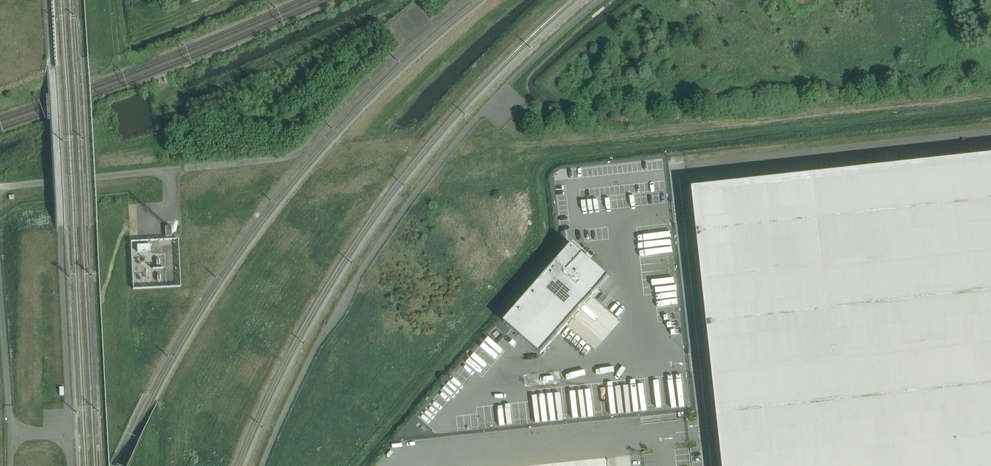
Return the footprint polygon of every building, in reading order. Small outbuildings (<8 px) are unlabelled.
[(692,188),(723,465),(990,465),(990,155),(692,188)] [(572,244),(504,322),(541,354),(609,276),(572,244)]
